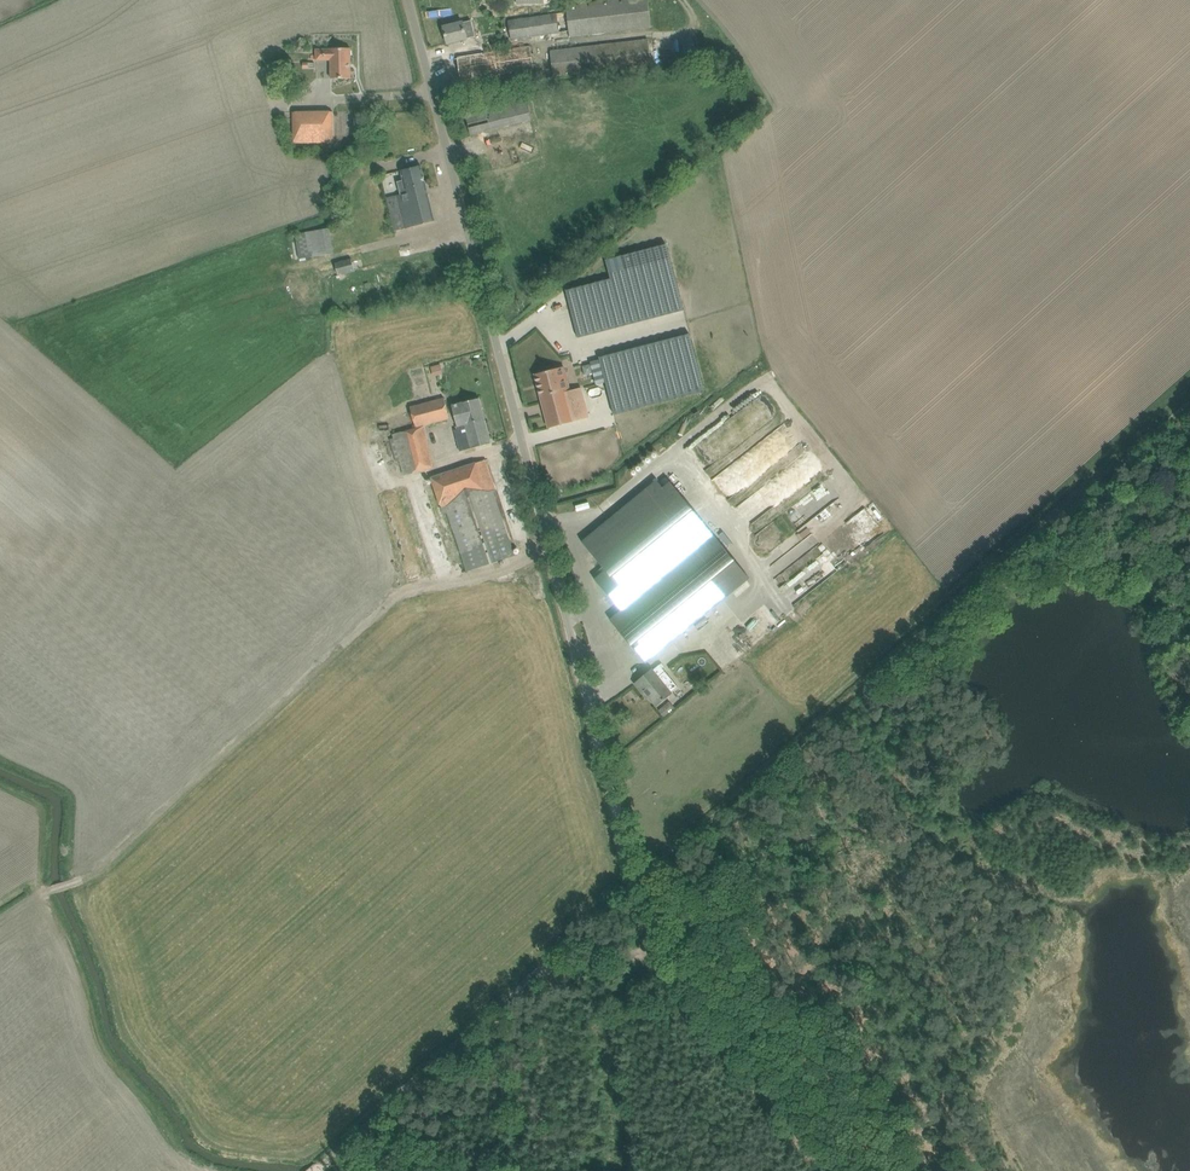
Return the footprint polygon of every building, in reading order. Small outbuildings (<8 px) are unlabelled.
[(570,37),(651,27),(648,0),(607,0),(566,5),(566,12),(507,21),(510,40),(569,32),(570,37)] [(463,22),(443,27),(447,43),(475,36),(471,20),(463,22)] [(648,39),(550,50),(553,77),(651,65),(649,51),(648,39)] [(461,49),(456,50),(461,81),(461,80),(534,69),(531,46),(484,53),(483,46),(468,48),(461,49)] [(327,58),(331,58),(331,79),(351,78),(350,48),(331,48),(331,49),(316,49),(316,60),(327,60),(327,58)] [(472,135),(484,132),(532,119),(525,91),(465,107),(472,135)] [(333,112),(293,112),(293,143),(333,142),(333,112)] [(407,193),(386,198),(394,231),(435,221),(421,165),(401,170),(407,193)] [(295,234),(298,259),(334,252),(329,228),(295,234)] [(611,278),(566,290),(578,338),(684,310),(666,244),(606,260),(611,278)] [(350,259),(334,263),(337,276),(354,272),(350,259)] [(690,333),(599,357),(614,414),(704,390),(690,333)] [(434,376),(445,373),(442,363),(431,366),(434,376)] [(563,424),(588,417),(581,389),(573,391),(572,388),(570,388),(564,367),(535,374),(549,428),(563,424)] [(410,407),(416,427),(450,418),(444,398),(410,407)] [(491,443),(479,398),(452,405),(458,429),(455,430),(460,451),(491,443)] [(424,426),(393,434),(394,438),(390,439),(396,462),(400,461),(404,475),(434,467),(424,426)] [(468,570),(514,555),(492,489),(495,488),(486,460),(431,478),(441,506),(446,505),(468,570)] [(621,611),(610,620),(646,663),(749,578),(670,482),(663,488),(658,481),(583,542),(605,570),(595,579),(621,611)] [(863,548),(886,533),(868,506),(846,521),(863,548)] [(776,578),(774,580),(779,585),(800,562),(787,551),(769,571),(776,578)] [(825,552),(782,584),(796,603),(839,571),(825,552)] [(758,626),(751,630),(757,639),(764,635),(758,626)] [(652,671),(652,670),(636,684),(643,692),(645,691),(656,704),(678,687),(660,664),(652,671)] [(669,701),(660,708),(665,715),(674,708),(669,701)]
